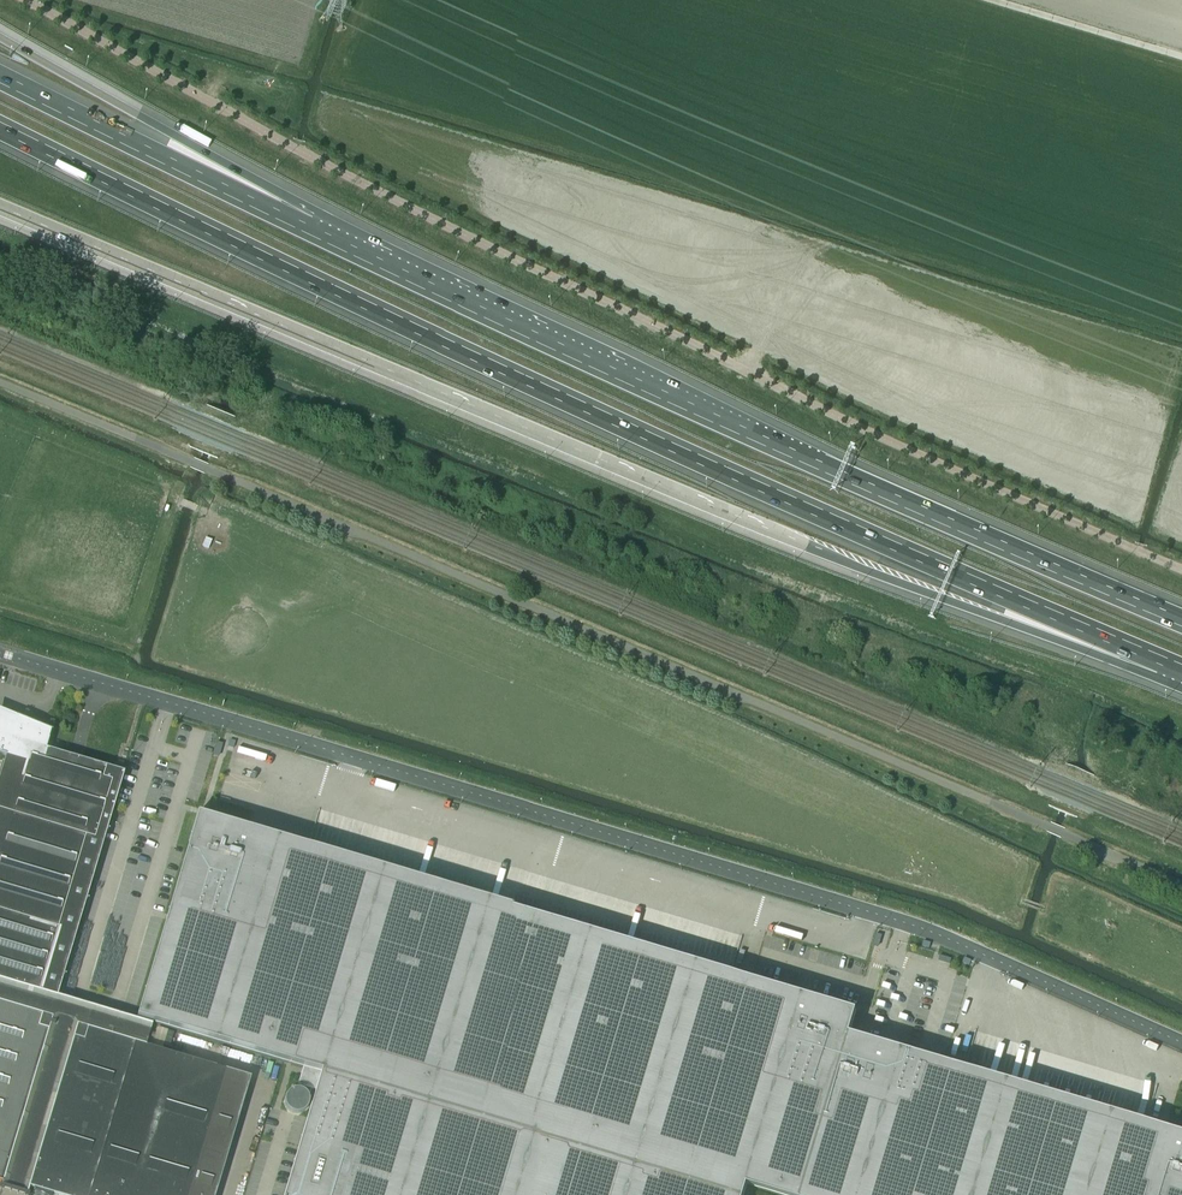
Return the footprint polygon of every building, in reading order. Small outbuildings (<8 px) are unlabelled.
[(124,773),(46,749),(49,739),(51,732),(52,732),(53,731),(17,717),(16,718),(17,718),(17,719),(12,719),(8,719),(4,720),(0,722),(0,755),(6,756),(0,775),(0,811),(103,842),(124,773)] [(103,842),(0,811),(0,911),(76,934),(103,842)] [(137,1018),(303,1067),(297,1086),(315,1091),(285,1192),(284,1194),(744,1194),(747,1185),(780,1194),(1181,1194),(1181,1132),(1176,1131),(1158,1126),(889,1046),(890,1045),(852,1034),(852,1035),(850,1034),(857,1011),(854,1010),(804,994),(804,995),(252,830),(252,829),(197,813),(186,853),(137,1018)] [(0,911),(0,979),(57,996),(76,934),(0,911)] [(41,1015),(38,1027),(48,1030),(2,1183),(1,1185),(0,1185),(0,1186),(3,1187),(0,1194),(26,1194),(29,1194),(28,1193),(29,1187),(74,1038),(84,1041),(88,1029),(135,1043),(145,1046),(152,1025),(57,996),(0,979),(0,1003),(41,1015)] [(0,1003),(0,1182),(2,1183),(48,1030),(38,1027),(41,1015),(0,1003)] [(56,1194),(90,1194),(135,1043),(88,1029),(84,1041),(74,1038),(29,1187),(56,1194)] [(250,1077),(225,1070),(145,1046),(135,1043),(90,1194),(215,1194),(250,1077)]
